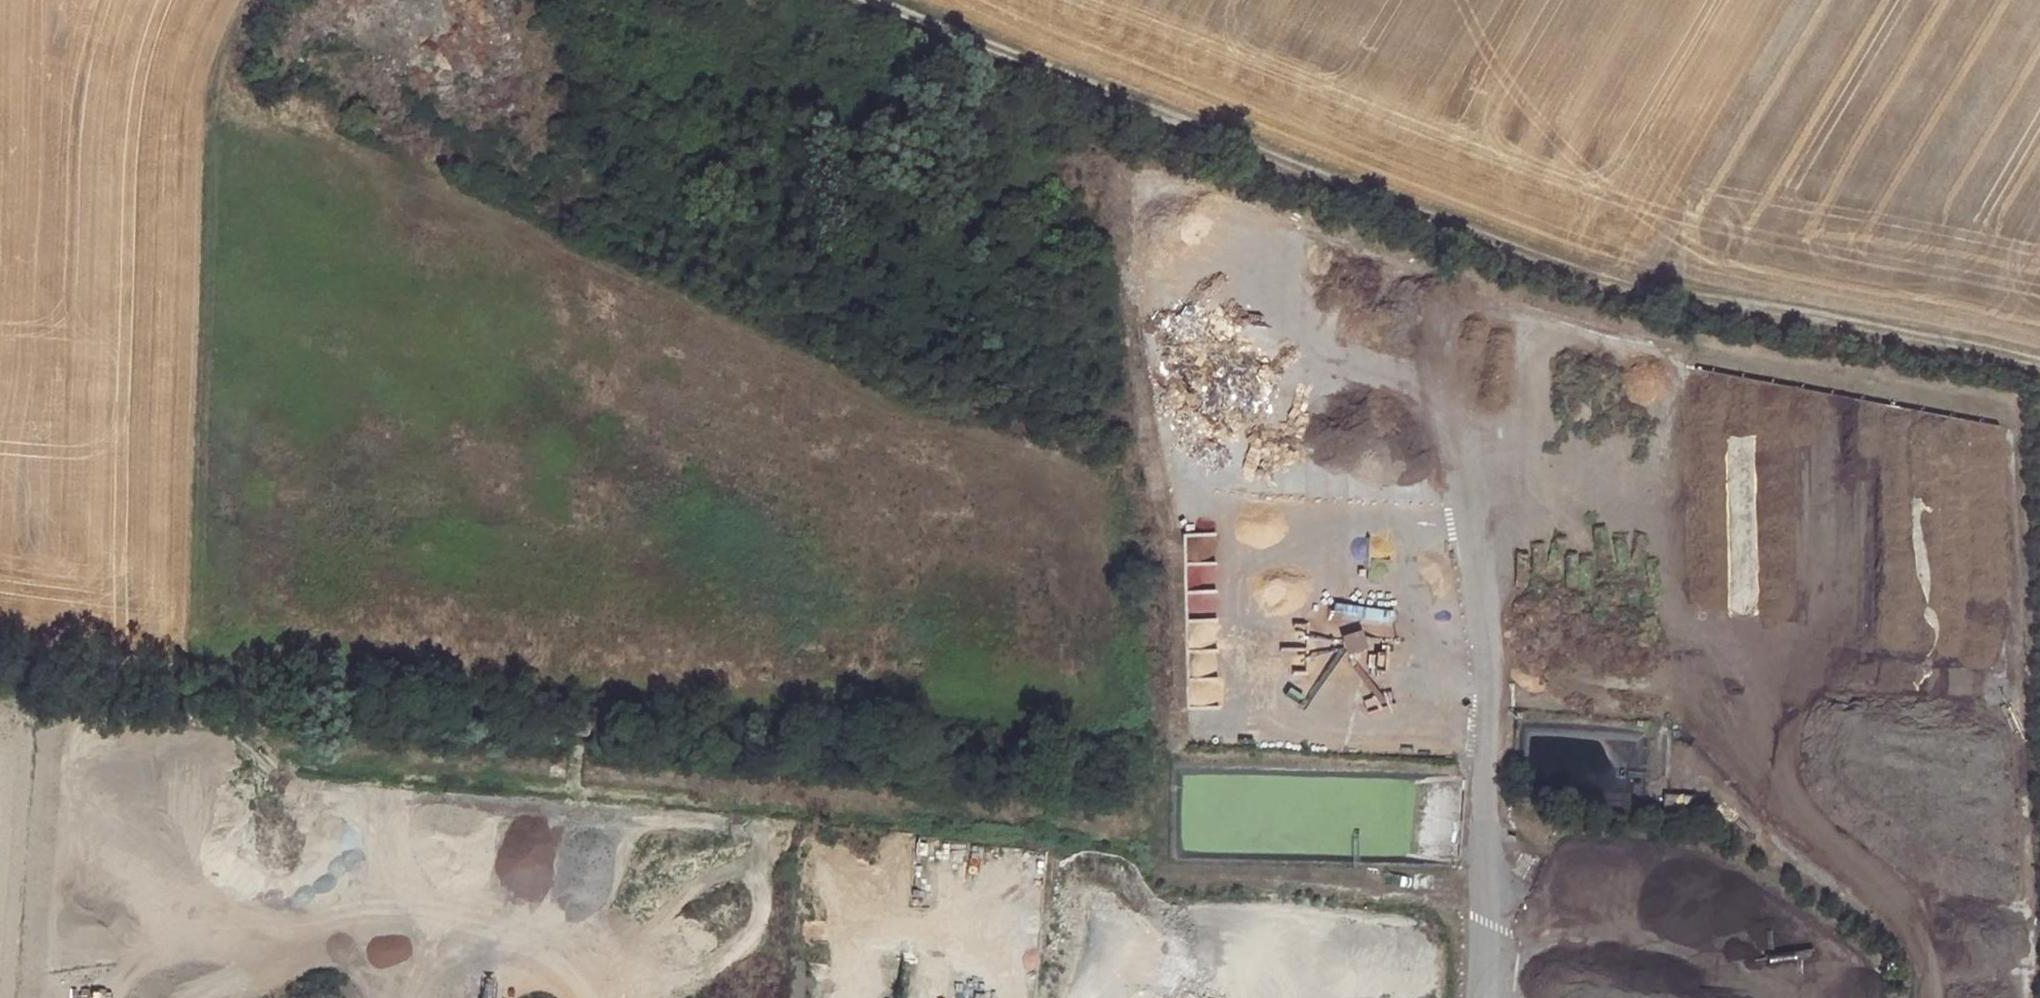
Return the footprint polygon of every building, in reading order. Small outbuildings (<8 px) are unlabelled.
[(1784,499),(1783,482),(1778,482),(1777,446),(1785,446),(1783,414),(1757,415),(1760,500),(1784,499)] [(1192,562),(1193,586),(1207,586),(1205,561),(1192,562)] [(1333,563),(1330,614),(1391,618),(1394,567),(1333,563)] [(1781,621),(1780,578),(1757,579),(1759,622),(1781,621)] [(1187,594),(1190,611),(1222,606),(1219,589),(1187,594)] [(1372,628),(1331,625),(1327,676),(1348,678),(1344,729),(1365,730),(1372,628)] [(1256,691),(1197,688),(1195,738),(1254,740),(1256,691)]
